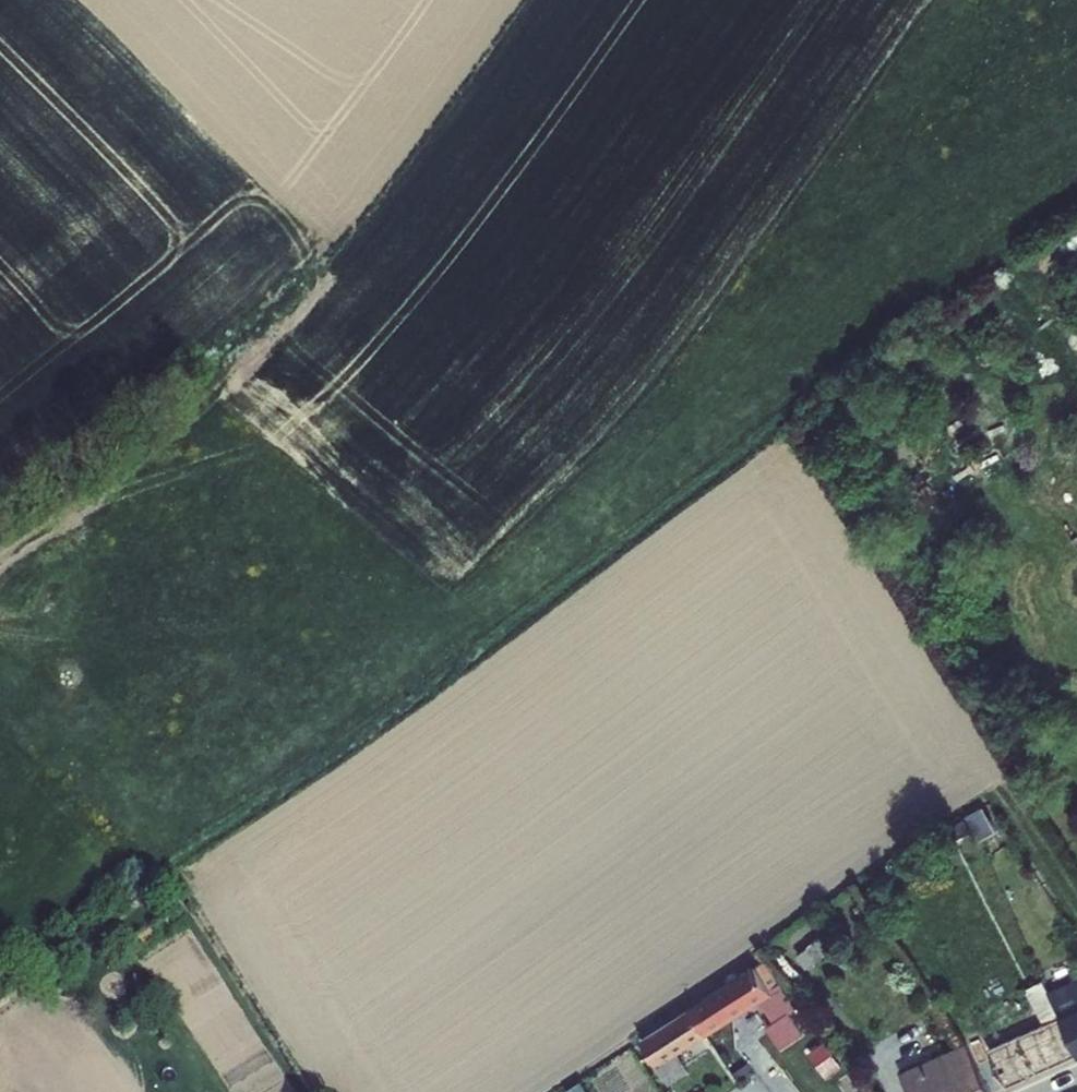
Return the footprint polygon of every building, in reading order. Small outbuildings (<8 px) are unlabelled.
[(1024,883),(1029,892),(1039,886),(1033,877),(1024,883)] [(803,945),(810,957),(829,947),(822,934),(803,945)] [(751,960),(684,1004),(700,1029),(709,1023),(755,992),(773,980),(764,966),(757,971),(751,960)] [(1020,1033),(1038,1071),(1076,1052),(1076,1043),(1063,1013),(1058,1004),(1056,1005),(1053,1000),(1041,977),(1028,983),(1030,987),(1022,992),(1027,1002),(1035,997),(1041,1009),(1046,1020),(1020,1033)] [(755,992),(759,999),(778,989),(773,980),(755,992)] [(1063,1013),(1076,1006),(1076,987),(1074,989),(1076,993),(1058,1004),(1063,1013)] [(759,999),(771,1018),(790,1007),(778,989),(759,999)] [(1074,989),(1053,1000),(1056,1005),(1058,1004),(1076,993),(1074,989)] [(638,1035),(660,1069),(668,1064),(662,1054),(700,1029),(684,1004),(638,1035)] [(1063,1013),(1076,1043),(1076,1006),(1063,1013)] [(994,1047),(1012,1084),(1038,1071),(1020,1033),(994,1047)] [(969,1045),(968,1046),(902,1075),(910,1091),(988,1091),(969,1045)] [(660,1077),(670,1091),(686,1091),(672,1069),(660,1077)]
